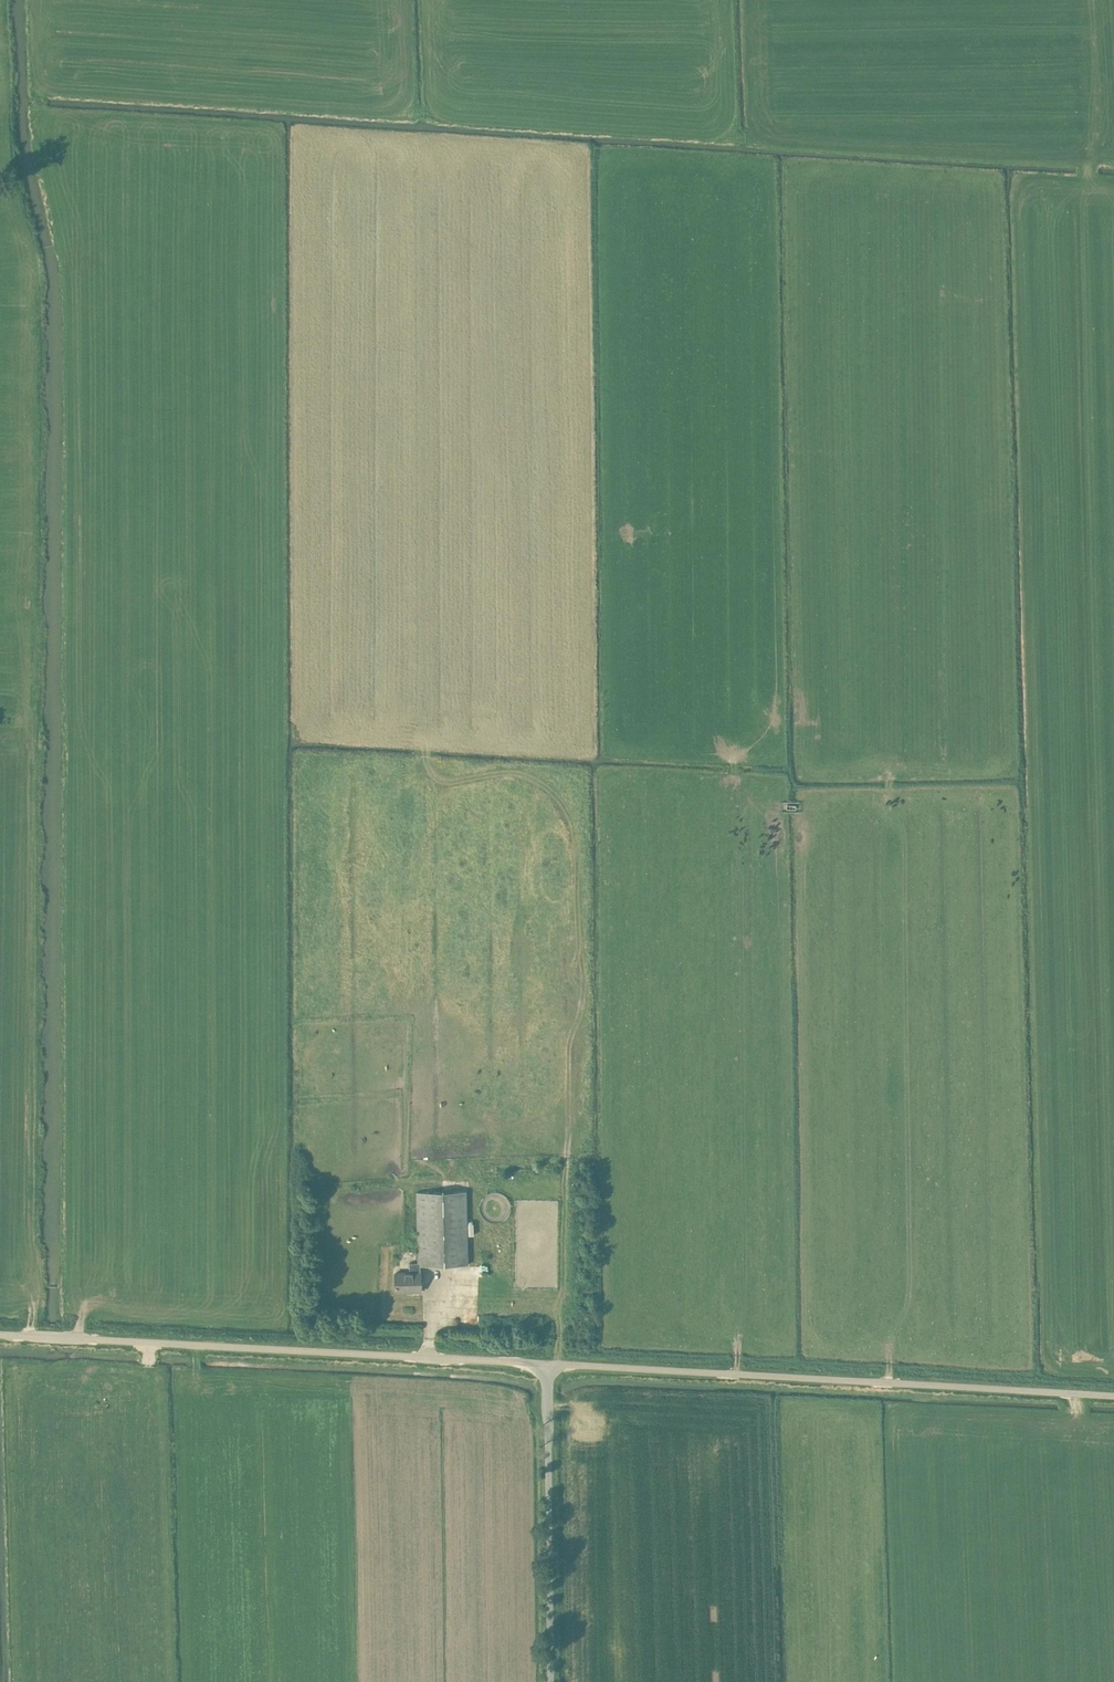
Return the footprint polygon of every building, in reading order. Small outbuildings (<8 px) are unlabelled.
[(409,1272),(395,1272),(395,1292),(405,1292),(405,1289),(420,1289),(420,1272),(420,1266),(421,1266),(467,1265),(467,1262),(467,1249),(466,1191),(416,1192),(417,1263),(414,1263),(409,1263),(409,1272)]
